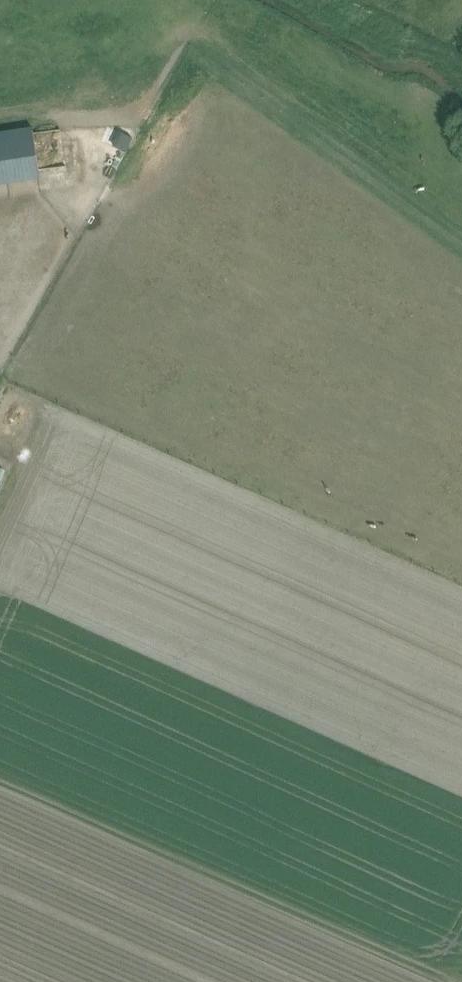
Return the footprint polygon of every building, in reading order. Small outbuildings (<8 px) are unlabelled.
[(31,125),(0,129),(0,187),(40,181),(31,125)]
